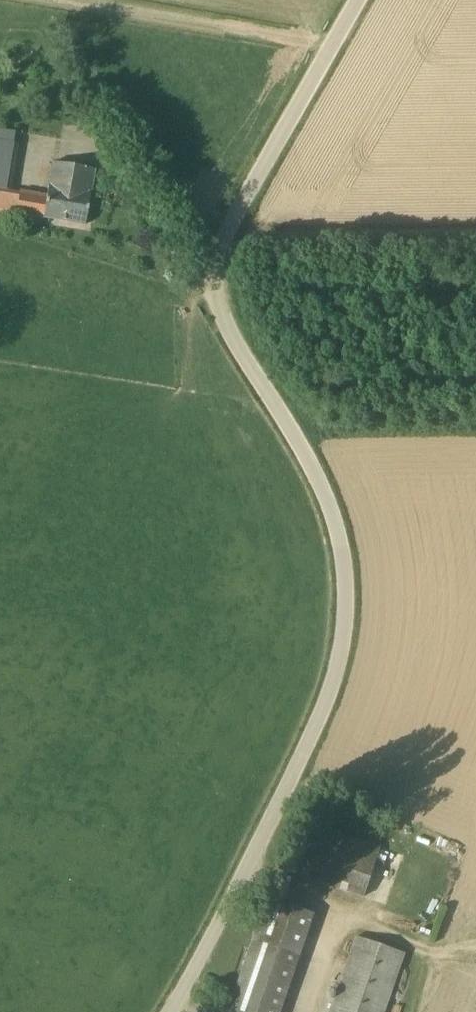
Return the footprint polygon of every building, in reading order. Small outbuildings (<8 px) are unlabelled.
[(14,142),(16,132),(0,129),(0,140),(14,142)] [(11,192),(3,191),(0,190),(0,210),(85,225),(95,170),(53,163),(47,198),(11,192)] [(304,821),(288,871),(363,897),(380,848),(304,821)] [(267,898),(228,1011),(229,1011),(279,1011),(313,914),(267,898)] [(353,943),(329,1011),(383,1011),(401,961),(353,943)]
